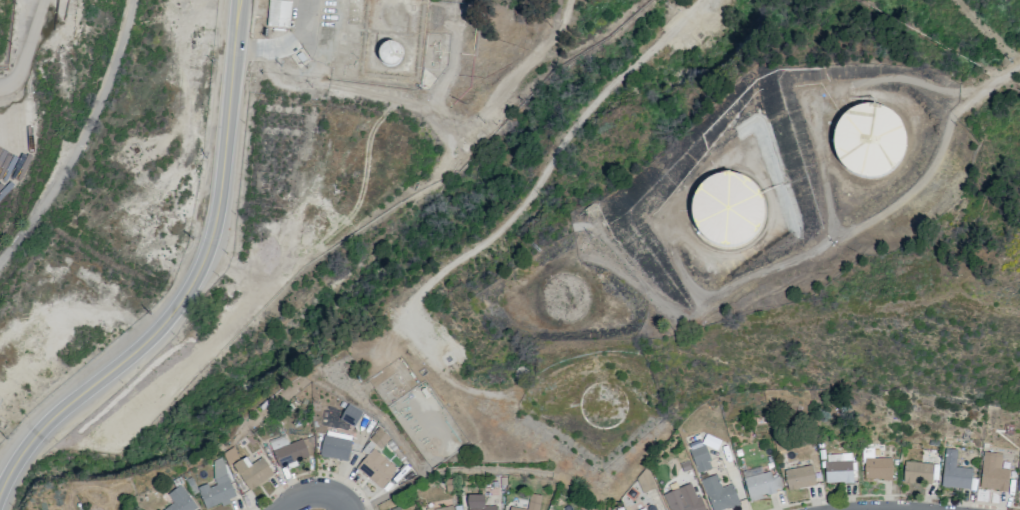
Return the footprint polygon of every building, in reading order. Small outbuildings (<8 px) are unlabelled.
[(289,28),(290,1),(267,1),(267,28),(289,28)] [(874,176),(902,168),(903,139),(894,107),(865,106),(835,114),(834,148),(842,175),(874,176)] [(755,235),(752,225),(766,220),(747,167),(686,188),(707,251),(755,235)] [(362,412),(347,404),(339,419),(353,427),(362,412)] [(390,436),(377,428),(368,440),(382,449),(390,436)] [(351,435),(323,432),(320,457),(348,461),(351,435)] [(301,439),(288,444),(284,435),(268,441),(278,468),(308,457),(301,439)] [(696,473),(711,469),(706,445),(690,449),(696,473)] [(262,457),(250,464),(246,457),(240,460),(232,448),(221,454),(229,467),(232,464),(248,490),(273,475),(262,457)] [(381,489),(397,469),(372,448),(356,468),(381,489)] [(971,489),(972,468),(955,467),(956,449),(944,449),(942,487),(971,489)] [(1001,468),(1002,453),(982,452),(980,489),(1007,491),(1008,469),(1001,468)] [(852,453),(824,454),(825,483),(853,482),(852,453)] [(220,458),(209,462),(216,482),(198,489),(206,509),(207,509),(229,502),(228,499),(235,496),(220,458)] [(891,458),(863,459),(864,480),(892,479),(891,458)] [(906,461),(936,463),(935,485),(905,484),(906,461)] [(789,470),(815,465),(820,486),(793,492),(789,470)] [(748,499),(782,492),(778,476),(771,478),(770,471),(762,473),(760,467),(742,471),(748,499)] [(721,487),(716,474),(700,480),(712,509),(724,509),(739,504),(732,484),(721,487)] [(669,509),(704,509),(692,482),(663,494),(669,509)] [(181,485),(167,493),(173,503),(162,509),(196,509),(181,485)] [(541,496),(530,494),(527,509),(509,506),(509,509),(538,509),(541,496)] [(467,495),(467,509),(498,509),(498,506),(484,506),(483,495),(467,495)]
